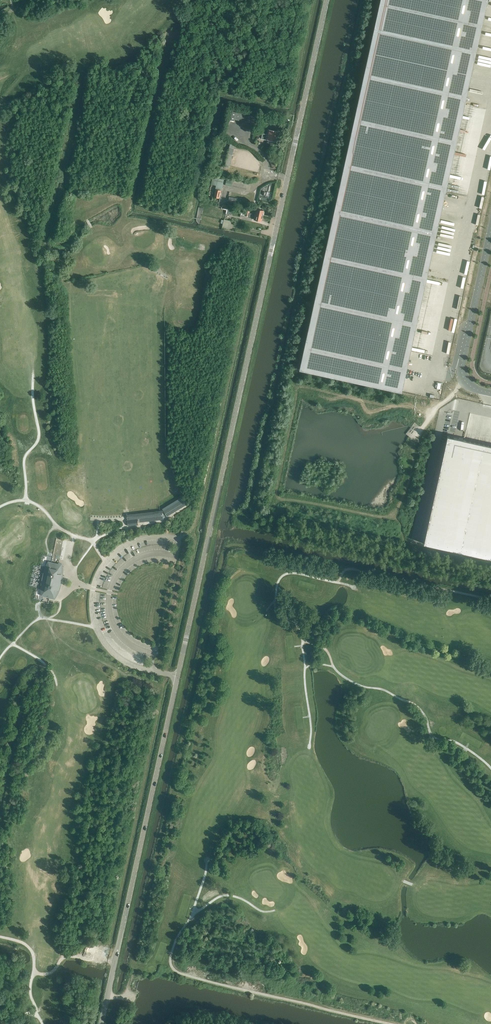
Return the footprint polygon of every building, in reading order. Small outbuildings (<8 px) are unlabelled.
[(374,28),(476,51),(487,0),(380,0),(374,28)] [(334,210),(436,233),(476,51),(374,28),(334,210)] [(227,120),(229,120),(234,121),(235,119),(258,124),(260,113),(237,108),(229,107),(226,120),(227,120)] [(262,139),(266,139),(276,142),(279,131),(268,129),(267,134),(263,133),(262,139)] [(234,148),(229,147),(225,167),(228,168),(229,166),(230,166),(234,148)] [(219,198),(221,190),(222,190),(224,179),(213,177),(211,184),(216,185),(215,189),(216,189),(214,197),(219,198)] [(299,370),(401,392),(436,233),(334,210),(299,370)] [(262,221),(263,216),(252,213),(250,213),(246,212),(242,211),(241,214),(245,215),(254,218),(254,219),(262,221)] [(230,221),(224,219),(223,223),(222,228),(228,229),(229,224),(230,221)] [(420,427),(414,422),(405,434),(408,436),(412,439),(420,427)] [(447,436),(423,544),(490,558),(490,446),(447,436)] [(161,519),(160,513),(127,517),(128,522),(161,519)] [(60,565),(58,564),(54,564),(56,558),(59,559),(60,555),(63,539),(56,538),(52,556),(51,562),(51,563),(50,563),(49,563),(48,562),(46,567),(45,571),(44,571),(43,575),(42,580),(41,584),(42,585),(42,589),(42,594),(42,595),(43,599),(44,602),(49,603),(49,602),(48,602),(50,595),(54,596),(56,592),(58,593),(60,588),(58,587),(59,584),(61,584),(61,581),(62,579),(61,578),(61,575),(62,575),(63,570),(60,570),(60,565)]
